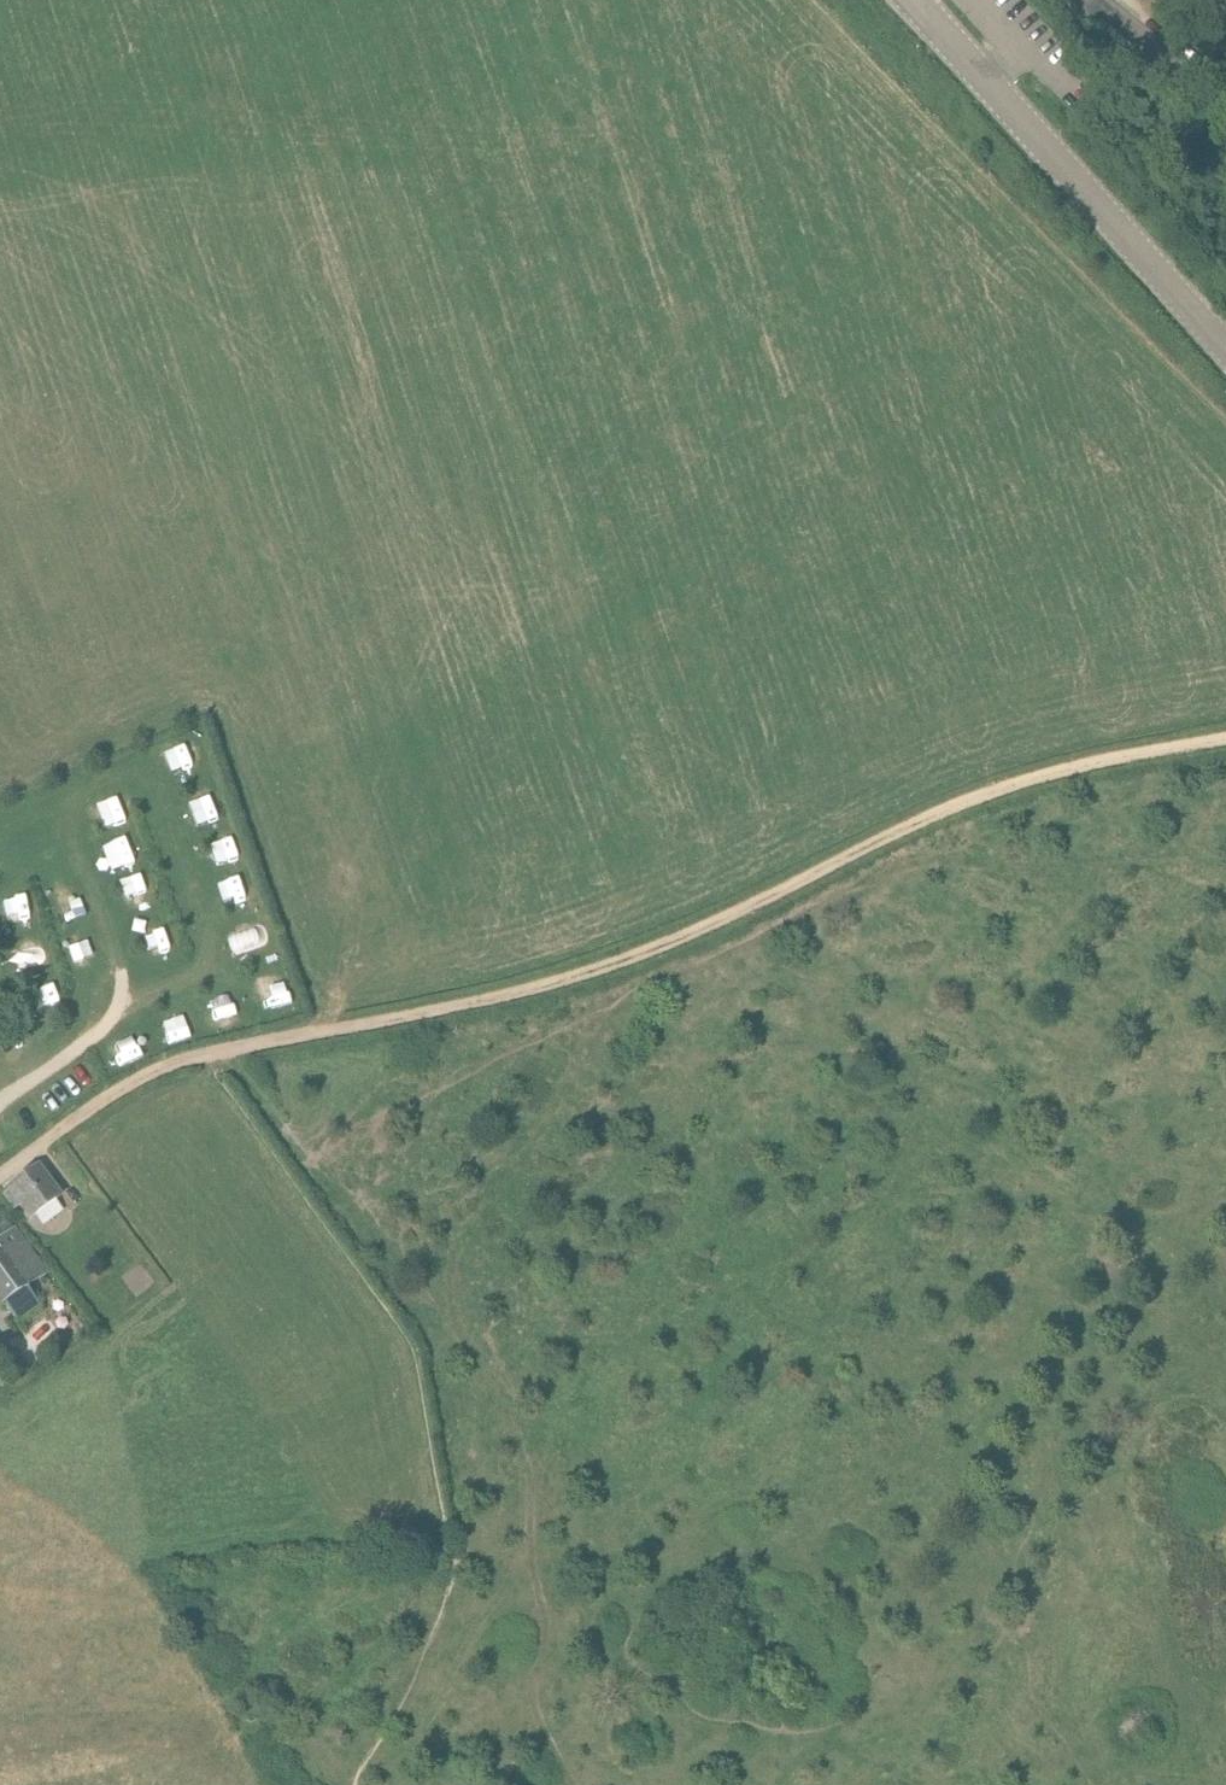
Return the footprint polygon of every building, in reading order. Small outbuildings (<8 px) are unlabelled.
[(100,818),(126,817),(125,793),(99,795),(100,818)] [(116,860),(140,859),(139,832),(115,834),(116,860)] [(127,889),(137,912),(160,903),(151,879),(127,889)] [(252,882),(224,890),(229,908),(256,900),(252,882)] [(254,953),(273,948),(268,932),(250,938),(254,953)] [(43,942),(21,948),(27,971),(50,966),(43,942)] [(269,979),(271,998),(294,995),(291,977),(269,979)] [(198,1014),(175,1018),(180,1043),(203,1039),(198,1014)] [(132,1067),(149,1058),(139,1039),(123,1048),(132,1067)] [(38,1167),(9,1188),(31,1218),(60,1197),(38,1167)] [(12,1230),(11,1229),(0,1214),(0,1239),(12,1230)] [(12,1230),(0,1239),(0,1298),(17,1321),(40,1304),(29,1288),(49,1273),(17,1227),(12,1230)]
